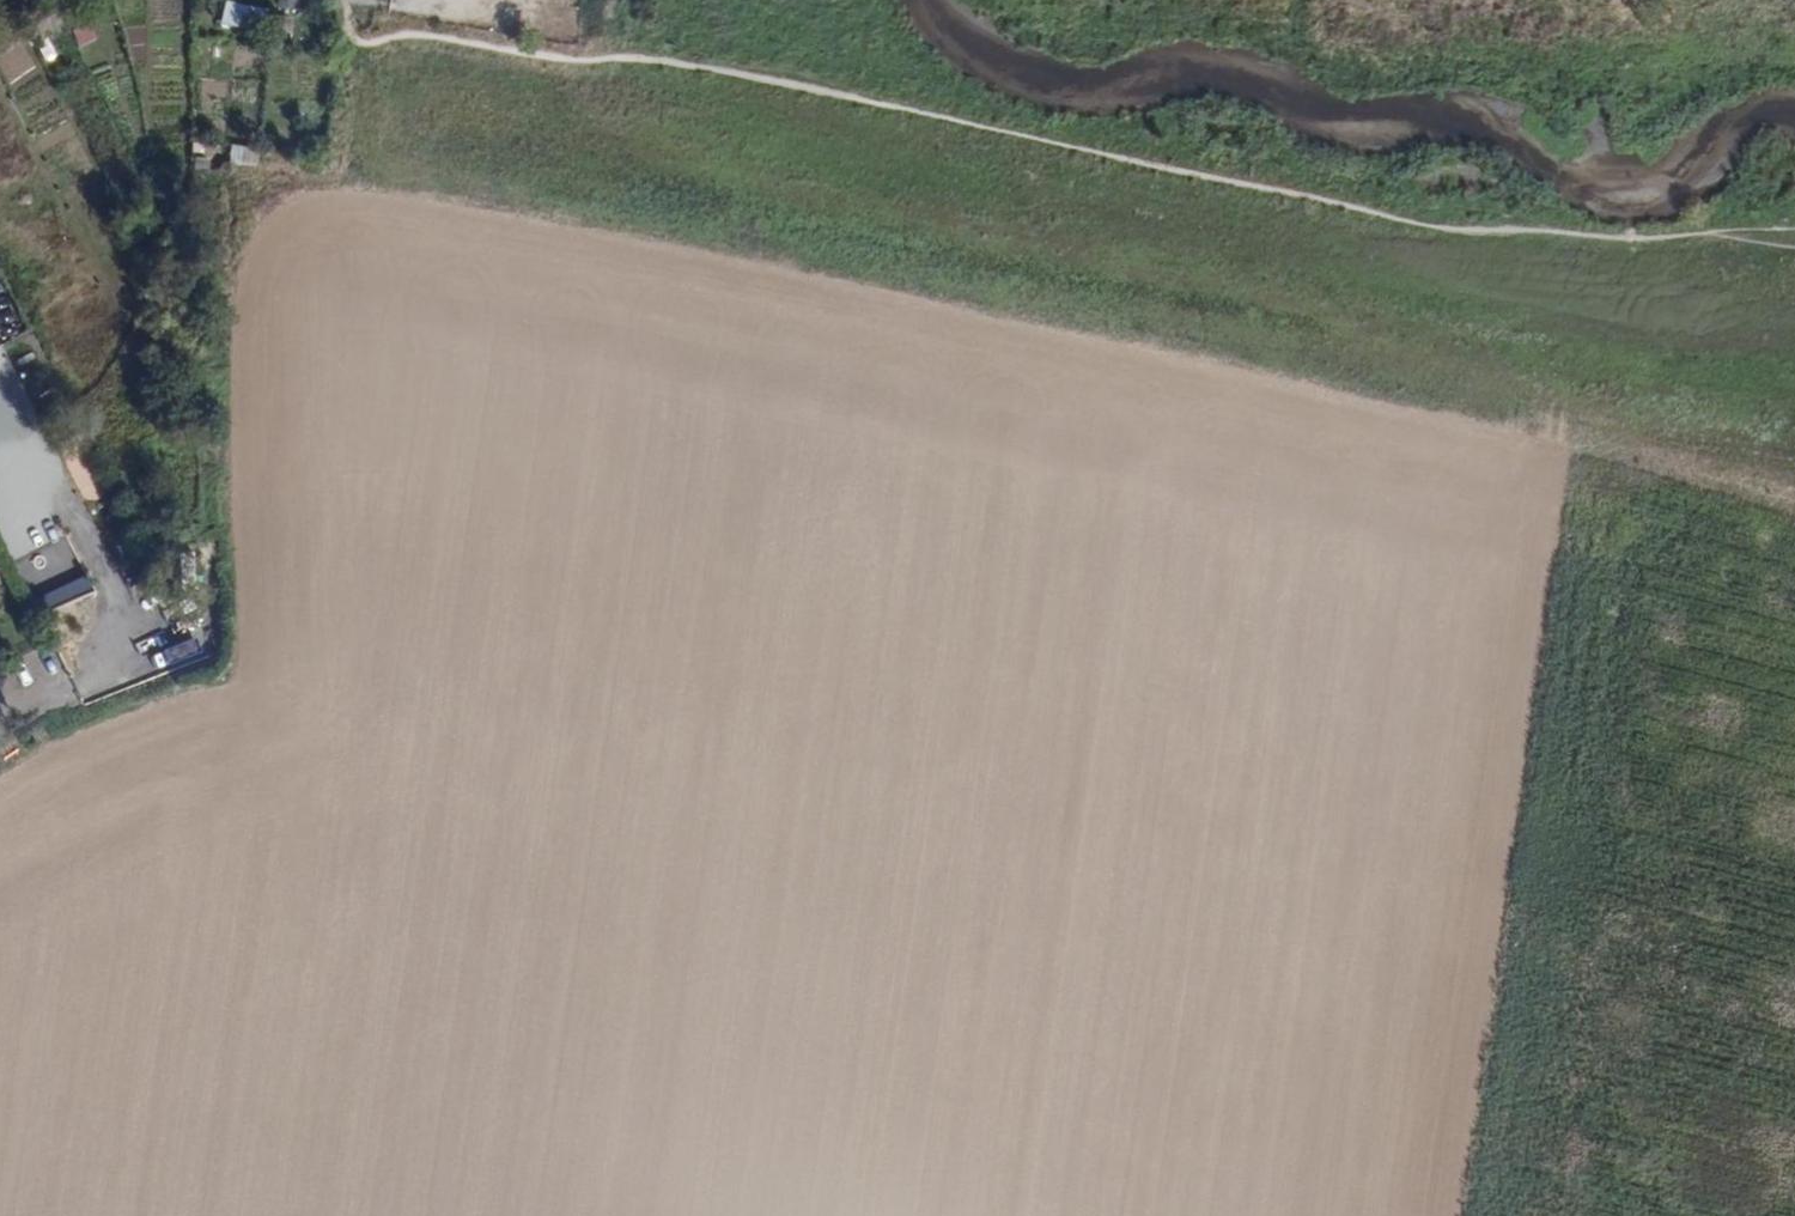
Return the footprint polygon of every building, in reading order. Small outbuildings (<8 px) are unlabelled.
[(73,578),(51,587),(57,602),(79,594),(73,578)]
